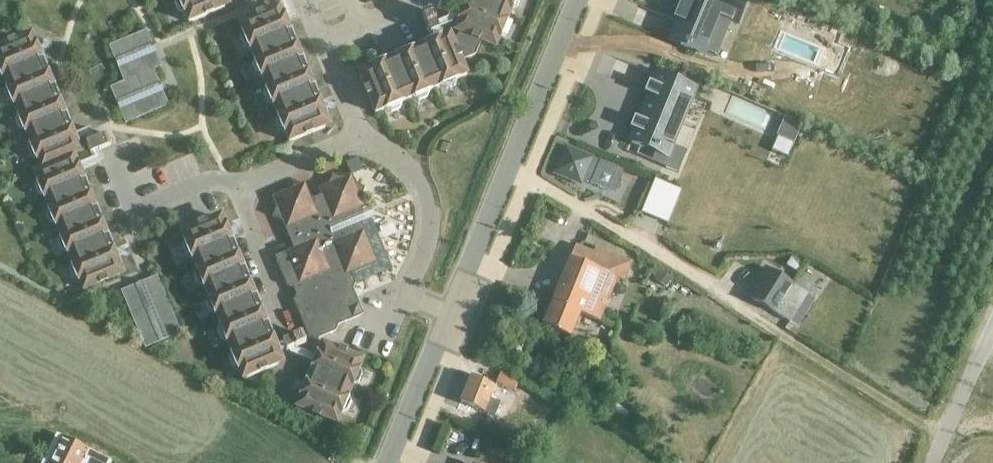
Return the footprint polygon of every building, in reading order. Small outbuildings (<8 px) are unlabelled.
[(221,0),(175,0),(174,2),(178,11),(185,14),(188,23),(224,8),(221,0)] [(508,14),(475,0),(472,0),(457,37),(475,55),(481,40),(495,46),(499,37),(506,34),(509,26),(507,19),(508,14)] [(508,14),(510,9),(517,6),(520,0),(475,0),(508,14)] [(670,40),(696,51),(703,54),(719,17),(735,23),(736,21),(745,0),(683,0),(674,20),(678,22),(670,40)] [(250,50),(252,55),(288,40),(275,8),(239,23),(243,32),(240,39),(243,48),(250,50)] [(431,12),(422,15),(430,35),(439,32),(431,12)] [(146,30),(109,46),(124,81),(110,87),(125,124),(169,105),(154,69),(161,66),(146,30)] [(40,66),(27,34),(0,45),(0,75),(2,76),(4,81),(40,66)] [(475,55),(457,37),(420,52),(435,88),(439,86),(446,89),(455,85),(458,79),(467,75),(461,61),(475,55)] [(262,78),(264,83),(300,68),(288,40),(252,55),(254,60),(252,67),(255,75),(262,78)] [(430,90),(435,88),(420,52),(393,64),(407,100),(412,98),(419,101),(427,97),(430,90)] [(407,100),(393,64),(360,77),(375,113),(384,110),(391,112),(399,109),(402,102),(407,100)] [(52,94),(40,66),(4,81),(6,86),(4,93),(7,101),(14,104),(16,109),(52,94)] [(311,96),(300,68),(264,83),(266,88),(263,95),(267,103),(273,106),(275,111),(311,96)] [(634,131),(629,142),(654,151),(667,156),(694,89),(682,84),(657,74),(653,84),(649,83),(644,94),(648,96),(639,119),(634,117),(630,129),(634,131)] [(52,94),(16,109),(18,113),(15,120),(19,129),(26,132),(28,136),(64,121),(52,94)] [(325,127),(311,96),(275,111),(277,115),(275,122),(278,131),(285,133),(289,142),(325,127)] [(77,153),(64,121),(28,136),(30,141),(27,148),(30,156),(37,159),(41,167),(41,168),(69,156),(70,156),(77,153)] [(106,134),(85,142),(90,154),(111,145),(106,134)] [(566,148),(556,173),(581,183),(582,179),(590,182),(590,183),(608,191),(618,168),(599,160),(599,161),(566,148)] [(82,186),(70,156),(69,156),(41,168),(41,167),(33,170),(37,179),(34,186),(38,194),(44,197),(46,201),(82,186)] [(305,183),(272,197),(276,207),(272,216),(282,220),(286,230),(293,227),(301,246),(284,252),(286,256),(276,260),(287,286),(292,288),(299,286),(302,293),(296,295),(293,301),(308,337),(315,340),(336,331),(338,325),(345,322),(345,321),(354,318),(352,314),(355,307),(358,306),(355,297),(352,290),(353,289),(355,285),(392,269),(371,219),(371,220),(370,219),(370,218),(366,220),(361,209),(365,208),(361,198),(365,188),(356,184),(351,174),(341,179),(332,175),(328,184),(318,188),(321,195),(312,199),(305,183)] [(82,186),(46,201),(48,207),(46,214),(50,222),(56,225),(58,230),(94,215),(82,186)] [(106,242),(94,215),(58,230),(60,235),(57,241),(61,250),(68,253),(70,257),(106,242)] [(192,259),(194,264),(230,249),(217,218),(181,233),(185,242),(182,248),(185,257),(192,259)] [(106,242),(70,257),(72,262),(69,269),(72,277),(79,280),(83,289),(119,274),(106,242)] [(574,246),(542,324),(569,336),(575,321),(581,323),(584,315),(599,320),(616,278),(623,281),(631,262),(594,247),(592,253),(574,246)] [(242,277),(230,249),(194,264),(196,269),(194,276),(197,284),(204,287),(206,292),(242,277)] [(791,283),(800,268),(785,258),(775,273),(763,266),(746,292),(774,310),(791,283)] [(157,276),(121,291),(145,348),(181,333),(157,276)] [(253,305),(242,277),(206,292),(208,297),(205,304),(209,312),(215,315),(217,320),(253,305)] [(265,332),(253,305),(217,320),(219,324),(217,331),(220,340),(227,343),(229,347),(265,332)] [(278,364),(265,332),(229,347),(231,352),(228,359),(232,367),(238,370),(242,379),(278,364)] [(286,352),(306,343),(302,334),(282,343),(286,352)] [(327,343),(314,375),(350,390),(352,386),(358,383),(362,374),(359,367),(363,358),(327,343)] [(520,380),(519,379),(502,372),(497,382),(516,390),(520,380)] [(350,390),(314,375),(300,407),(337,422),(340,413),(347,410),(350,402),(348,395),(350,390)] [(486,411),(496,415),(501,402),(491,398),(496,386),(488,382),(488,380),(477,376),(476,378),(472,376),(462,401),(459,409),(469,413),(472,405),(486,411)] [(616,401),(605,418),(620,428),(631,411),(616,401)] [(48,462),(107,462),(109,460),(61,436),(48,462)]
